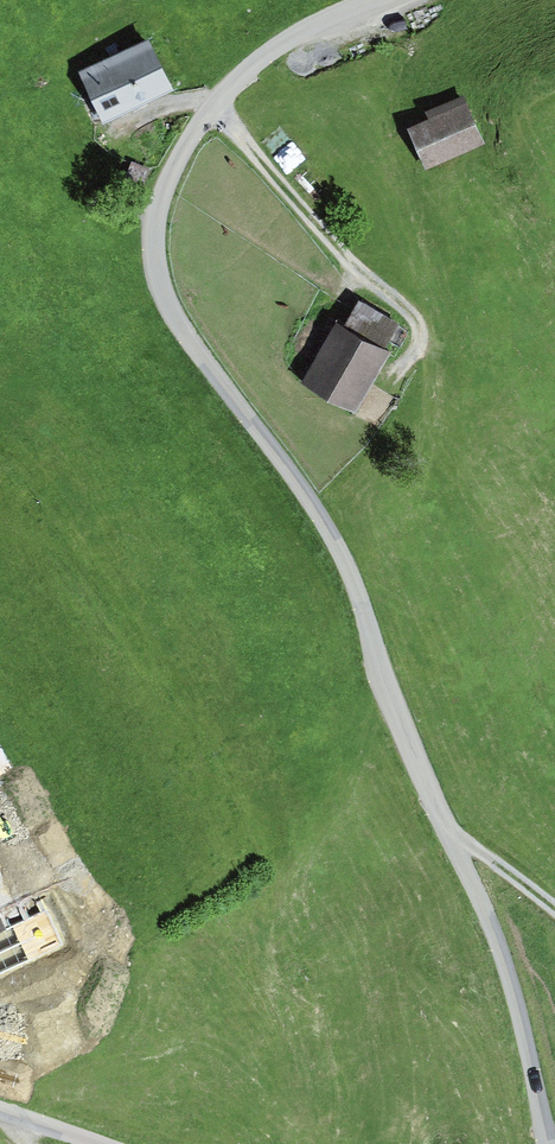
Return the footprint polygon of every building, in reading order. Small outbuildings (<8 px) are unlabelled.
[(157,38),(86,70),(110,123),(181,91),(157,38)] [(472,95),(415,119),(435,166),(492,142),(472,95)] [(360,301),(313,374),(361,404),(408,331),(360,301)] [(17,930),(0,892),(0,937),(17,930)]
